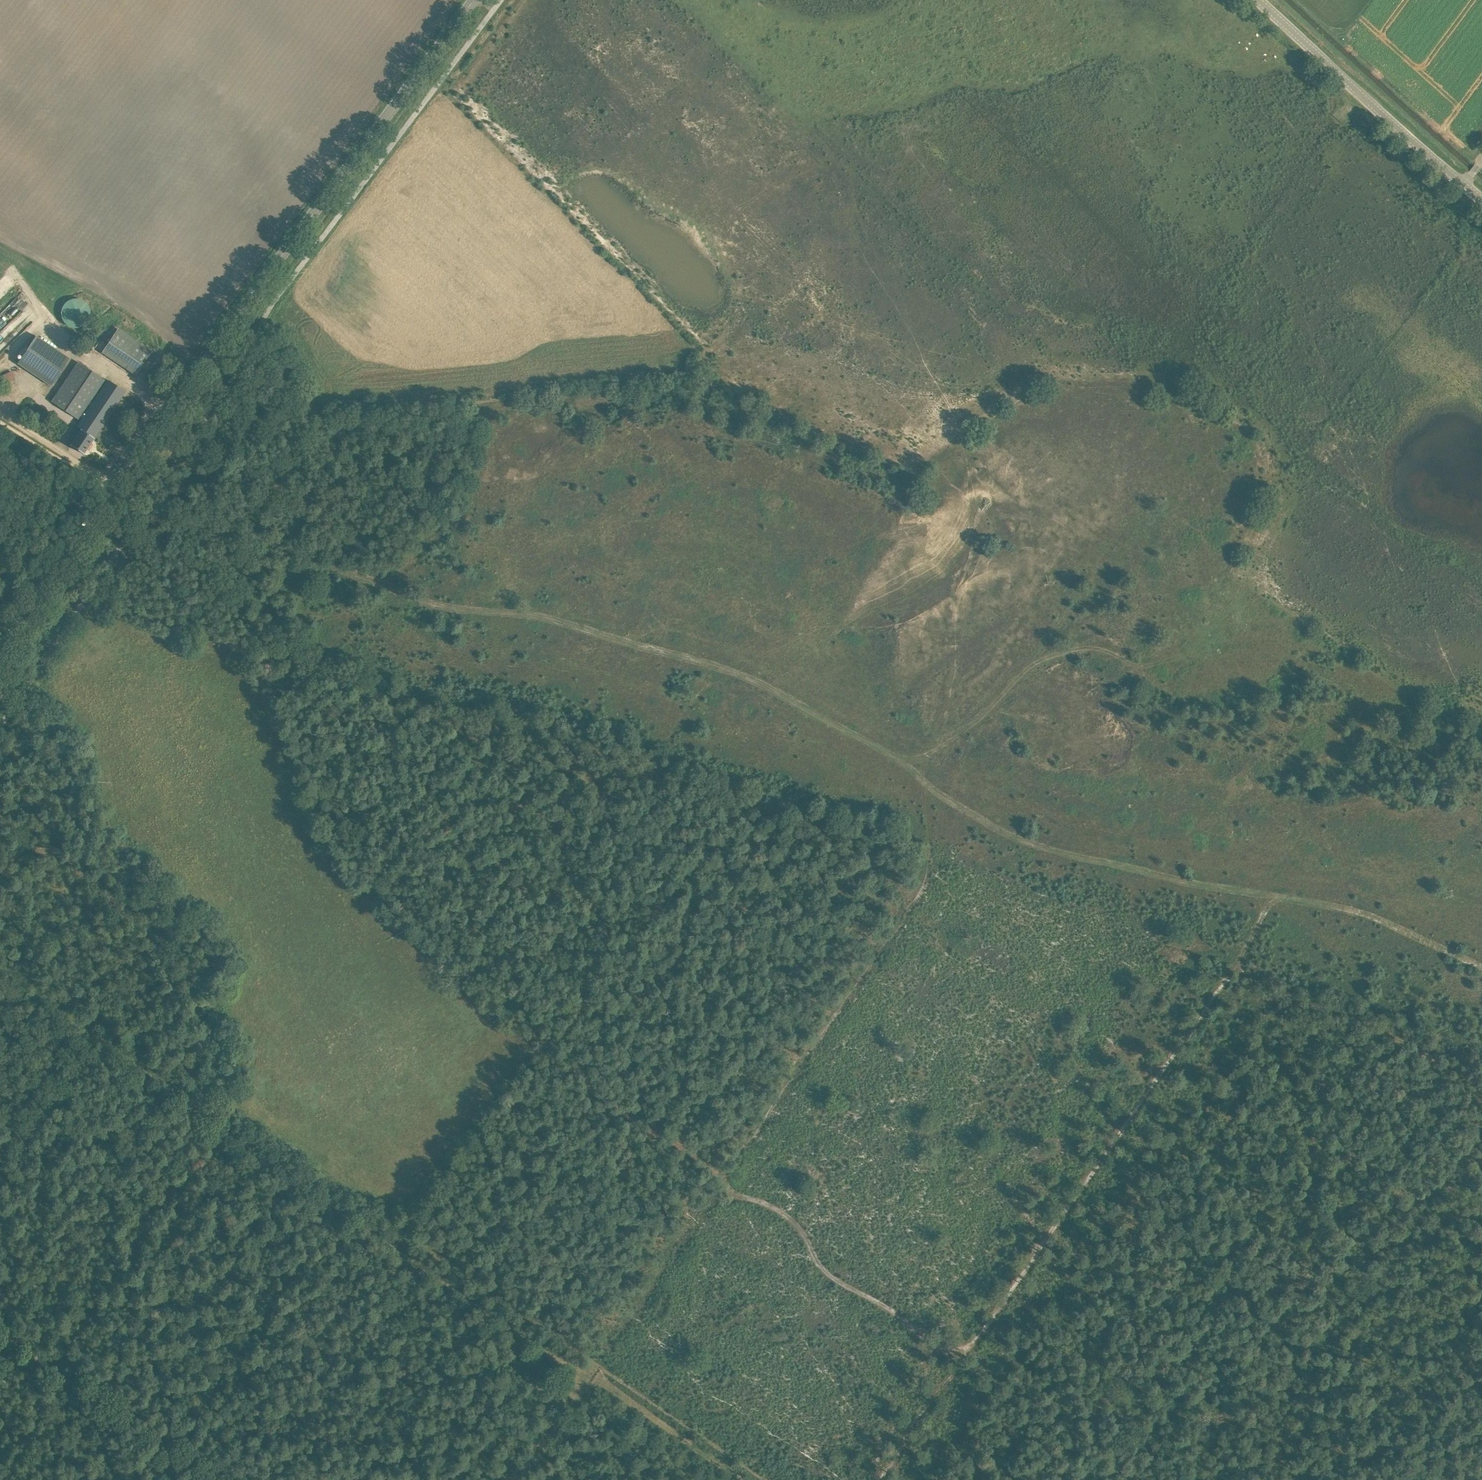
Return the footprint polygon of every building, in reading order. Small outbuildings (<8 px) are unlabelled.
[(90,315),(91,312),(90,308),(88,305),(86,302),(84,300),(80,299),(77,298),(73,298),(70,299),(67,301),(65,303),(62,305),(61,308),(61,311),(61,314),(62,318),(64,322),(67,324),(70,326),(75,327),(79,327),(82,326),(86,324),(88,321),(90,318),(90,315)] [(102,352),(137,374),(152,349),(117,327),(102,352)] [(18,363),(51,385),(69,358),(37,336),(18,363)] [(103,379),(78,362),(52,401),(78,418),(80,415),(83,417),(77,426),(81,429),(70,445),(83,453),(94,437),(125,391),(108,379),(92,403),(89,401),(103,379)] [(15,378),(12,371),(1,376),(4,384),(15,378)]
